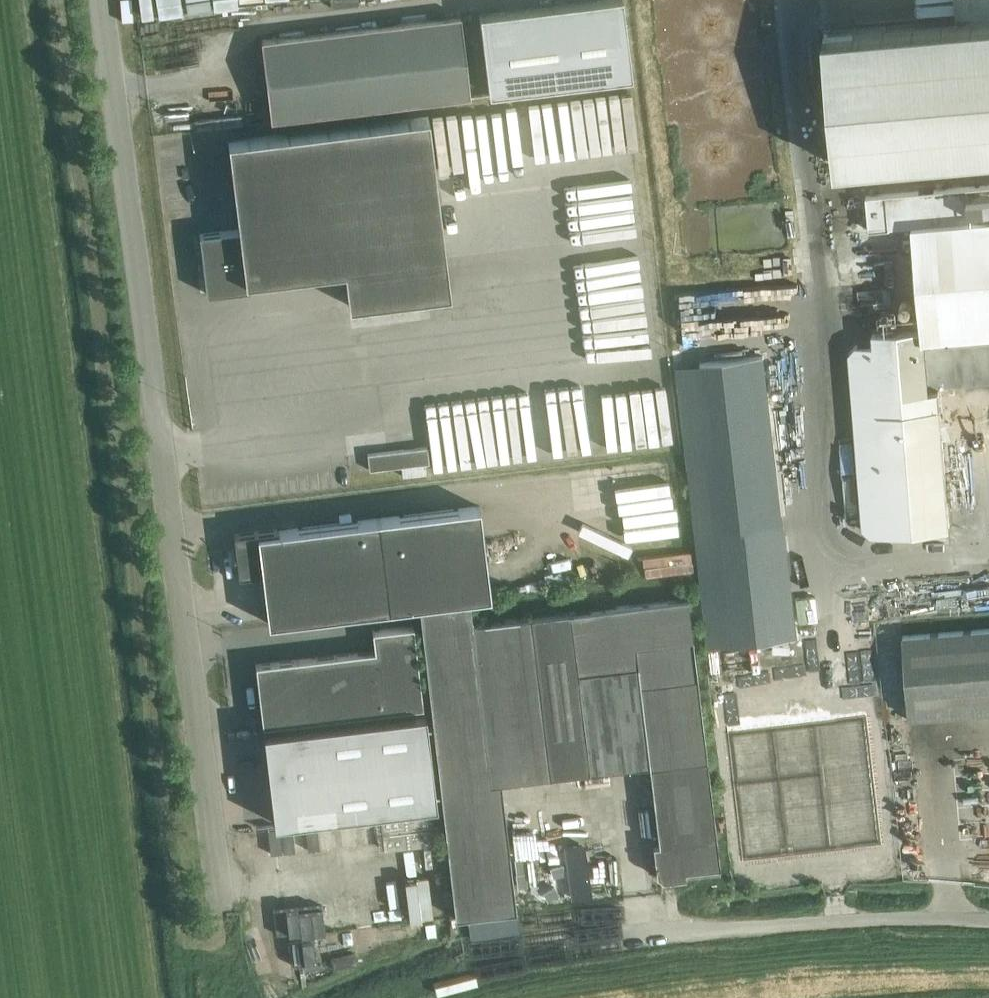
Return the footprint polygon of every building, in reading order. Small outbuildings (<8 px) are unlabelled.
[(144,12),(247,5),(246,0),(143,0),(144,12)] [(481,14),(490,93),(621,77),(632,76),(623,0),(593,0),(481,14)] [(985,18),(825,32),(837,166),(857,164),(988,153),(988,0),(983,0),(985,18)] [(272,119),(292,116),(472,96),(462,15),(282,37),(262,40),(272,119)] [(631,94),(608,95),(611,149),(634,148),(631,94)] [(429,116),(248,138),(228,140),(239,228),(200,233),(207,293),(251,288),(250,281),(345,269),(349,305),(450,292),(429,116)] [(887,195),(867,197),(870,230),(890,228),(913,226),(919,289),(922,329),(873,333),(874,344),(855,346),(850,354),(863,528),(872,535),(950,529),(938,390),(928,391),(924,338),(988,333),(988,186),(887,195)] [(795,636),(763,357),(676,367),(708,646),(795,636)] [(673,444),(667,382),(438,404),(439,416),(422,417),(427,467),(673,444)] [(424,450),(368,457),(370,471),(426,465),(424,450)] [(479,506),(379,518),(278,530),(278,528),(234,533),(239,575),(262,572),(269,622),(489,595),(479,506)] [(688,597),(471,623),(469,603),(419,609),(456,917),(515,910),(500,781),(590,770),(578,671),(638,663),(663,872),(720,865),(693,639),(688,597)] [(263,724),(283,722),(423,705),(414,624),(373,629),(375,649),(256,663),(263,724)] [(988,711),(988,629),(904,636),(910,718),(988,711)] [(732,659),(752,861),(824,854),(821,826),(813,827),(804,736),(807,735),(799,653),(732,659)] [(425,713),(263,732),(263,736),(272,735),(276,763),(270,764),(273,791),(279,790),(282,818),(273,819),(274,823),(436,804),(425,713)] [(584,870),(588,891),(614,886),(610,865),(584,870)] [(685,876),(662,879),(665,903),(688,900),(685,876)] [(448,921),(401,921),(401,941),(421,941),(421,929),(448,929),(448,921)] [(509,926),(466,928),(467,949),(510,947),(509,926)]
